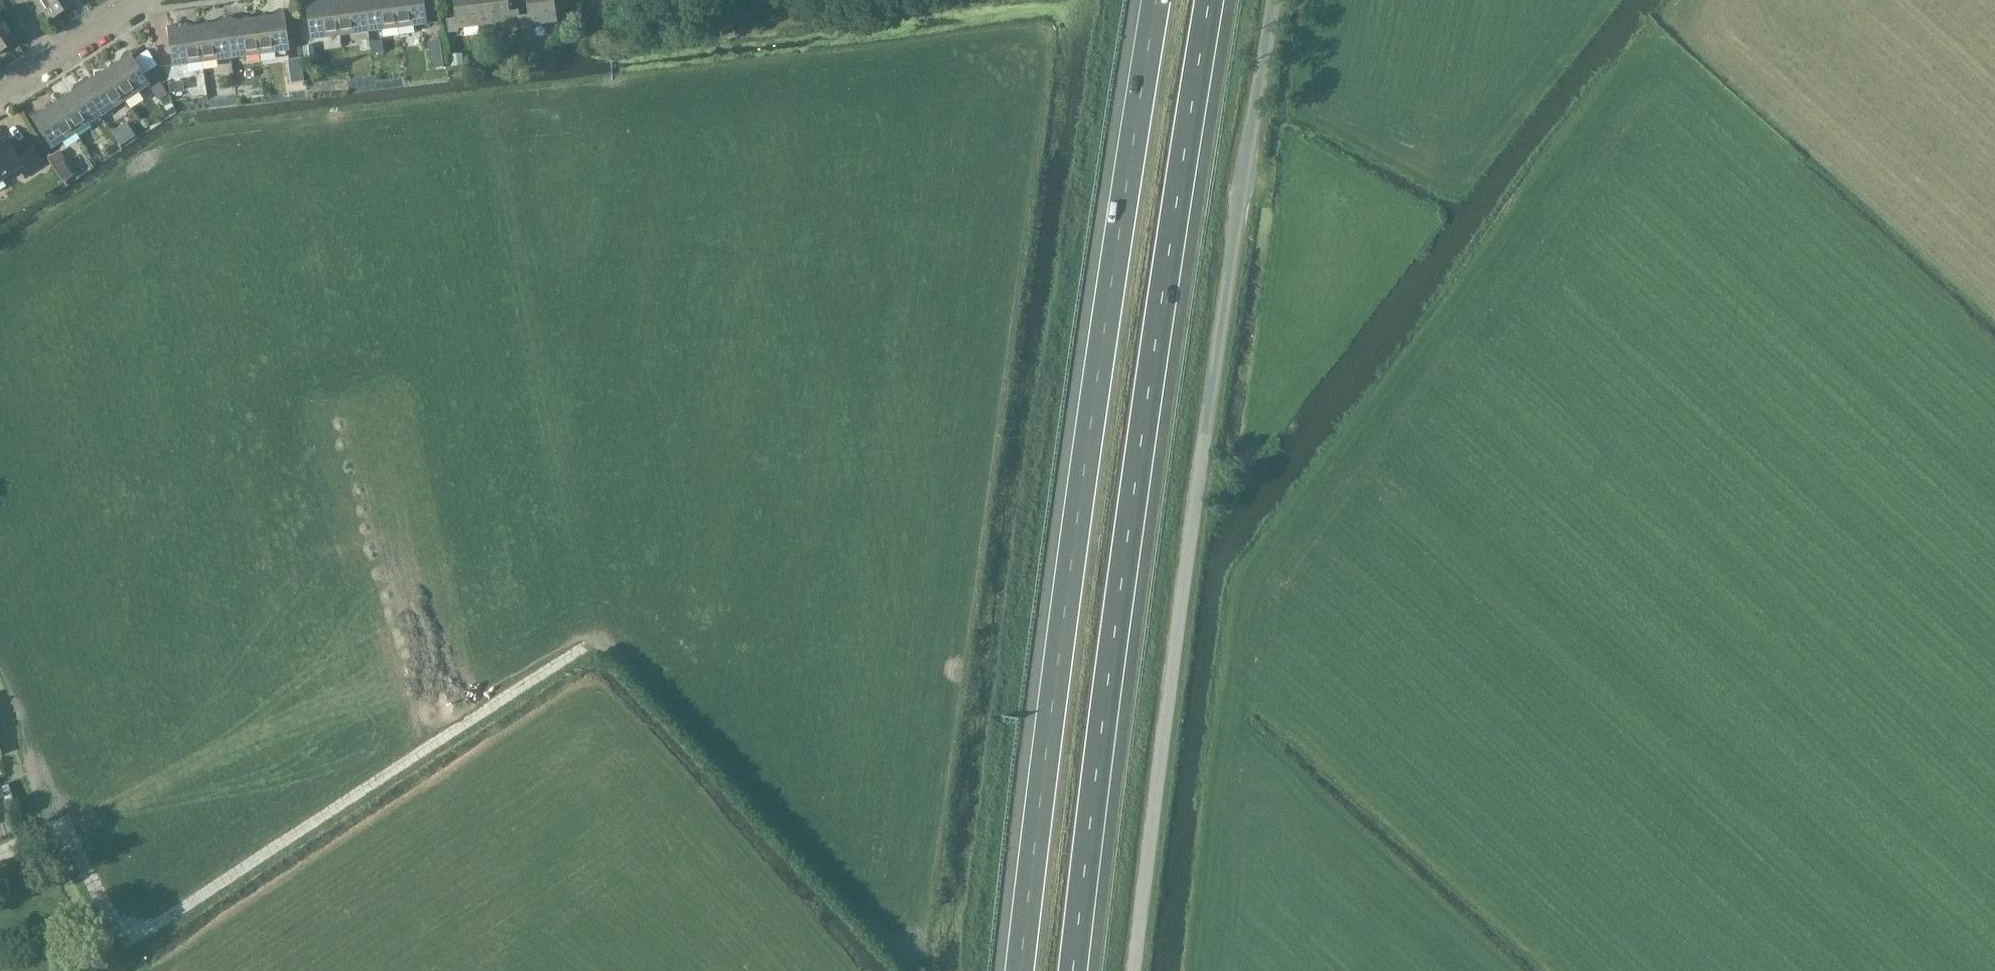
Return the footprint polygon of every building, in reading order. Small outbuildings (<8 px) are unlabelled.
[(47,21),(71,5),(69,1),(71,0),(33,0),(47,21)] [(310,40),(340,36),(335,1),(332,1),(330,0),(324,0),(323,2),(305,4),(310,40)] [(340,36),(369,32),(364,0),(339,0),(335,1),(340,36)] [(369,32),(398,28),(394,0),(364,0),(369,32)] [(398,28),(427,24),(424,0),(394,0),(398,28)] [(481,0),(453,0),(455,13),(460,13),(461,19),(447,21),(448,33),(458,31),(458,29),(485,25),(481,0)] [(485,25),(510,22),(510,24),(520,23),(520,18),(519,11),(505,13),(504,7),(509,6),(508,0),(481,0),(485,25)] [(520,18),(520,23),(521,29),(531,28),(531,25),(557,22),(554,0),(526,0),(527,10),(532,9),(533,16),(520,18)] [(259,18),(255,19),(260,54),(290,50),(284,15),(267,17),(265,14),(259,18)] [(226,23),(231,58),(260,54),(255,19),(252,19),(245,17),(243,21),(226,23)] [(15,42),(0,19),(0,51),(15,42)] [(200,27),(197,27),(202,62),(231,58),(226,23),(210,25),(207,22),(200,27)] [(185,29),(168,31),(173,67),(202,62),(197,27),(195,28),(187,24),(185,29)] [(440,40),(431,41),(432,51),(442,50),(440,40)] [(313,46),(303,47),(305,60),(315,58),(313,46)] [(463,53),(451,54),(452,67),(464,65),(463,53)] [(108,70),(106,71),(125,101),(150,85),(131,55),(117,65),(112,62),(108,70)] [(301,58),(288,60),(290,72),(303,70),(301,58)] [(95,78),(81,87),(100,117),(125,101),(106,71),(104,73),(95,73),(95,78)] [(100,117),(81,87),(67,97),(63,94),(59,102),(57,103),(76,133),(100,117)] [(46,105),(46,110),(32,120),(51,149),(76,133),(57,103),(55,105),(46,105)] [(44,166),(29,142),(15,152),(7,138),(0,143),(0,184),(20,170),(26,178),(44,166)] [(54,178),(65,170),(49,147),(38,154),(54,178)]
